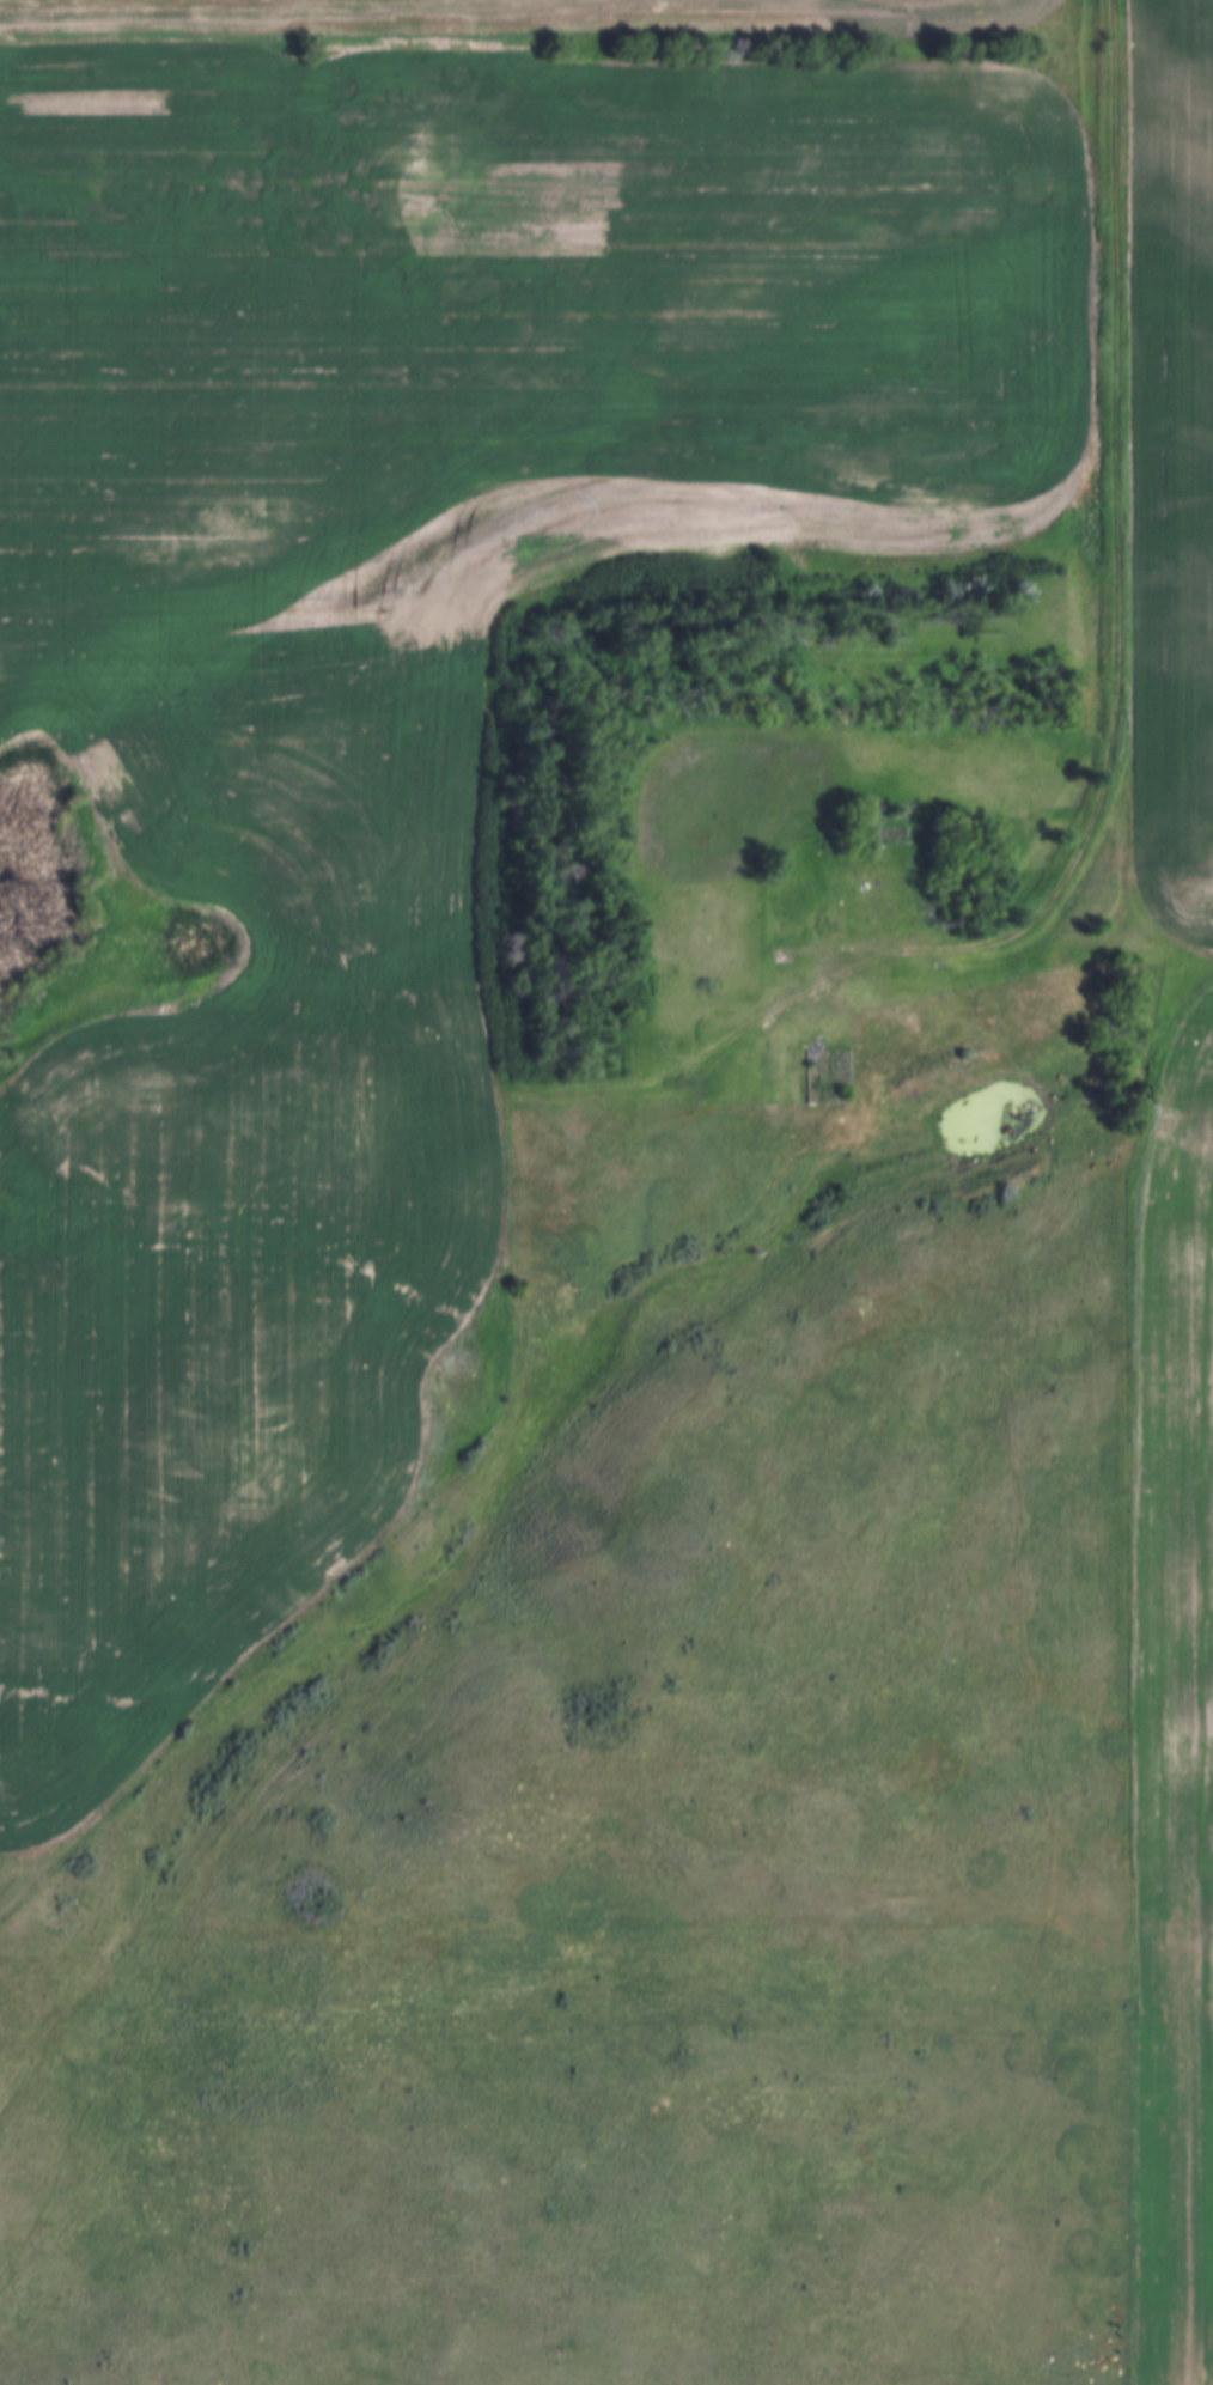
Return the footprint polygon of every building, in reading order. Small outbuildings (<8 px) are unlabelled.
[(881,847),(916,847),(916,838),(881,838),(881,847)]
